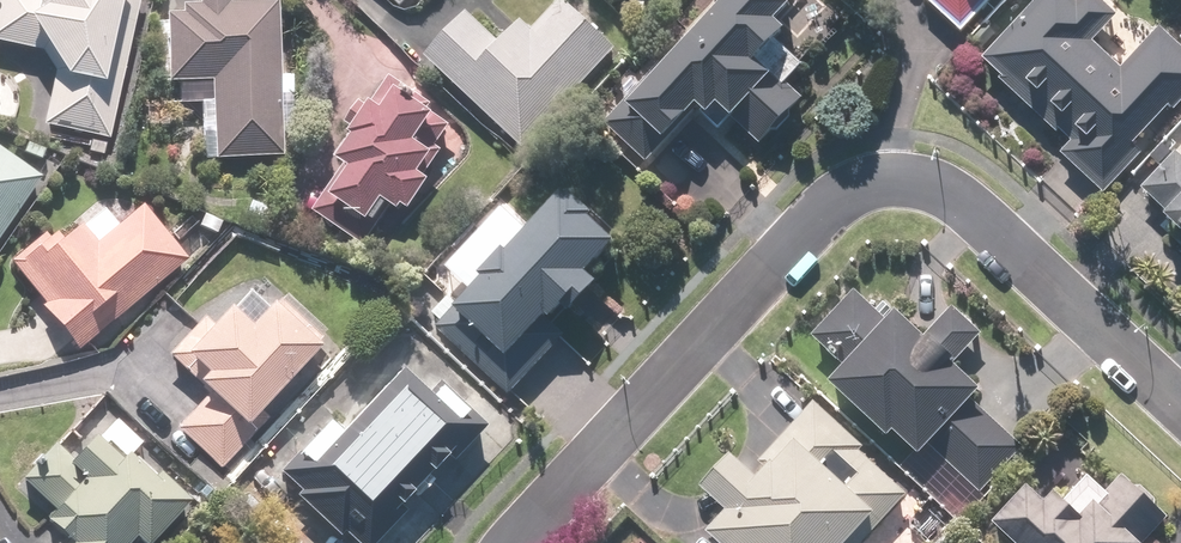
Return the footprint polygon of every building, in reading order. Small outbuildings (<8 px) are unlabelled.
[(131,0),(0,0),(0,47),(37,53),(48,68),(38,130),(109,141),(131,0)] [(774,0),(718,0),(603,124),(644,162),(687,115),(713,138),(731,118),(758,142),(797,100),(782,86),(797,69),(768,43),(776,34),(766,24),(782,7),(774,0)] [(958,31),(986,0),(923,0),(958,31)] [(1065,0),(1032,0),(974,61),(1064,147),(1057,155),(1097,194),(1180,105),(1180,57),(1156,33),(1115,75),(1086,47),(1113,18),(1094,0),(1072,0),(1069,3),(1065,0)] [(460,16),(420,59),(518,151),(610,53),(556,3),(527,33),(516,23),(493,47),(460,16)] [(270,160),(265,9),(220,11),(220,6),(188,7),(188,13),(169,14),(169,22),(157,23),(160,84),(208,83),(211,162),(270,160)] [(338,169),(309,212),(361,247),(373,230),(367,226),(378,210),(389,217),(394,210),(401,215),(422,184),(412,177),(424,159),(409,149),(427,123),(408,110),(416,99),(384,77),(367,103),(360,97),(338,130),(343,133),(324,160),(338,169)] [(1127,205),(1180,257),(1180,150),(1127,205)] [(38,179),(0,154),(0,236),(38,179)] [(605,249),(551,199),(495,259),(491,256),(469,280),(475,285),(456,305),(448,297),(423,323),(503,398),(557,340),(546,330),(586,287),(577,279),(605,249)] [(72,355),(180,261),(131,205),(112,222),(100,208),(74,231),(66,222),(7,273),(36,306),(32,309),(72,355)] [(215,304),(200,319),(162,356),(191,385),(186,390),(198,402),(172,428),(212,469),(263,418),(254,409),(327,336),(267,276),(227,316),(215,304)] [(970,396),(943,371),(976,335),(947,308),(913,344),(885,317),(879,323),(848,294),(805,341),(836,370),(832,374),(818,389),(877,444),(883,437),(909,461),(919,451),(920,450),(942,471),(945,469),(975,497),(1018,452),(964,402),(970,396)] [(476,425),(430,383),(415,400),(390,377),(331,440),(319,429),(273,479),(342,542),(367,542),(476,425)] [(896,492),(855,458),(860,452),(807,405),(745,474),(722,454),(688,492),(717,517),(699,537),(705,542),(850,542),(896,492)] [(87,439),(54,468),(73,490),(30,527),(45,542),(145,542),(182,510),(153,477),(140,489),(117,463),(112,467),(87,439)] [(987,529),(1000,542),(1145,542),(1164,524),(1116,476),(1098,494),(1081,477),(1051,507),(1042,497),(1031,509),(1016,494),(983,526),(987,529)]
